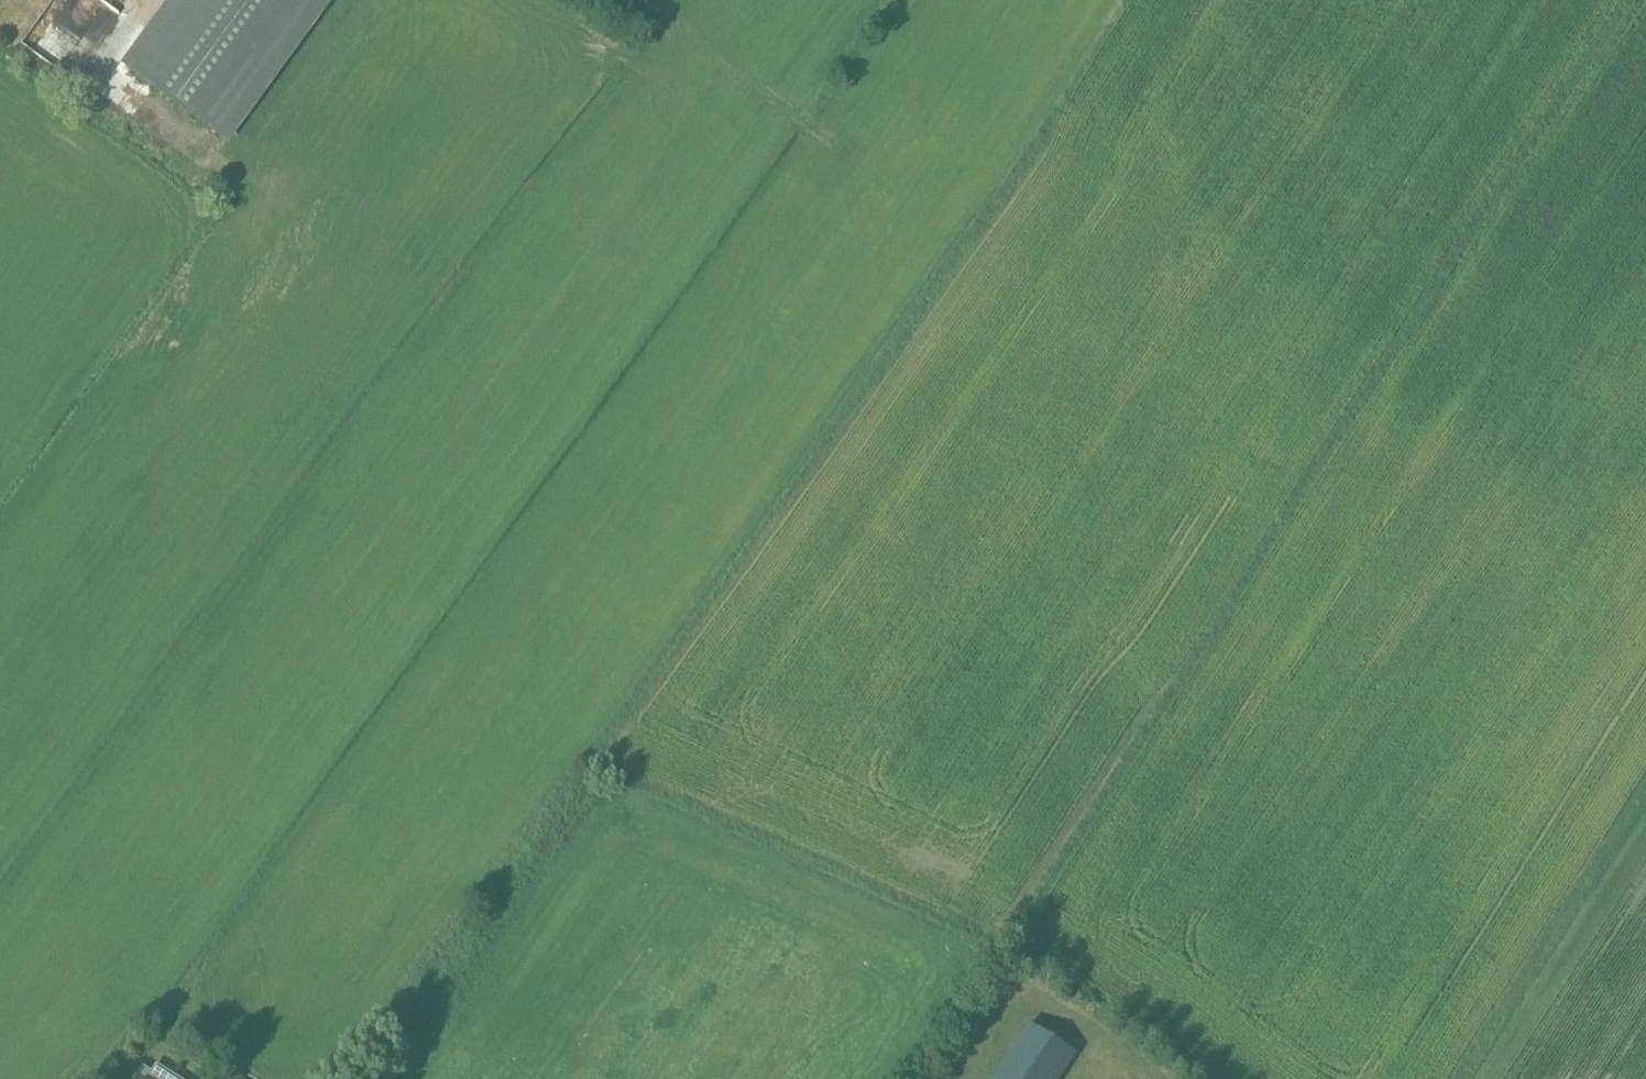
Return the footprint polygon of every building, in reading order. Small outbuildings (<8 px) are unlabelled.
[(122,68),(230,144),(336,0),(171,0),(122,68)] [(1075,1054),(1029,1024),(993,1078),(1058,1078),(1075,1054)] [(156,1064),(151,1071),(142,1066),(134,1078),(180,1078),(156,1064)]
